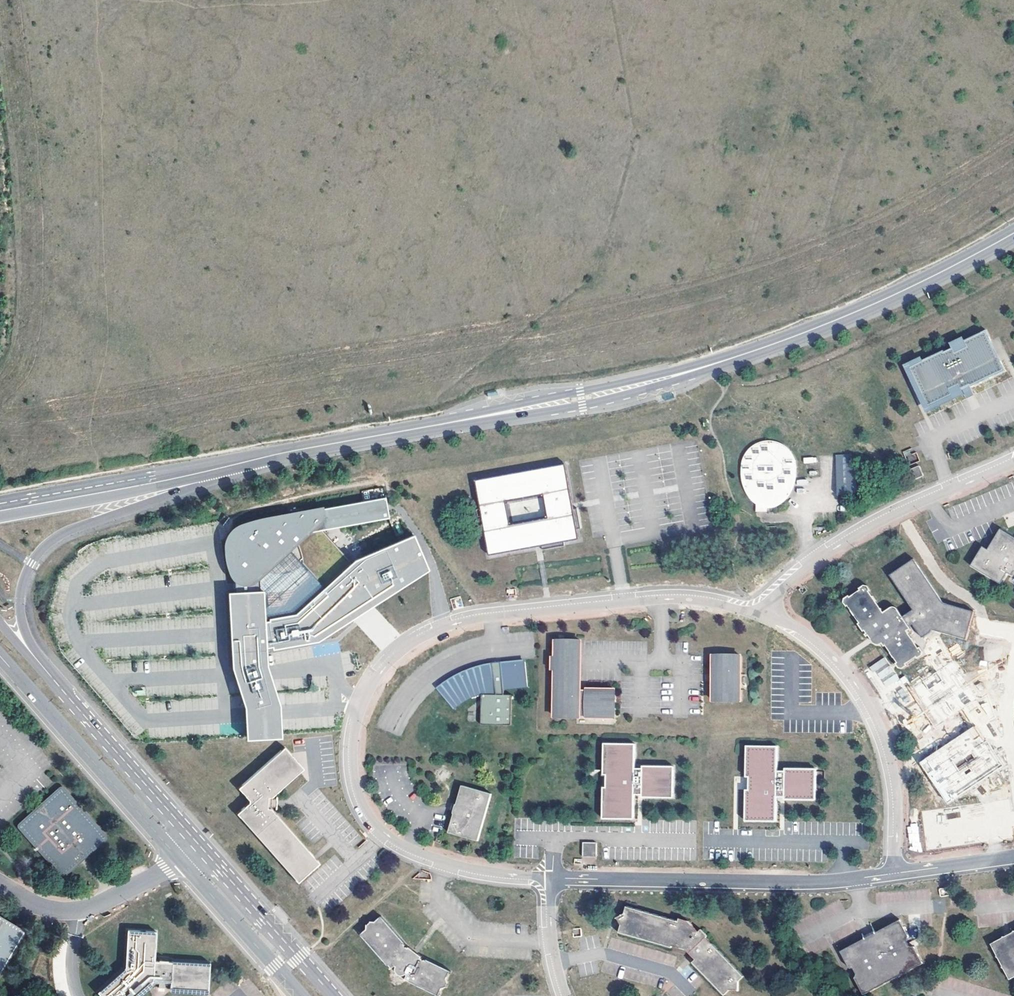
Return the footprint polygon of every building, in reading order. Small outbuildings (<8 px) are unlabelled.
[(923,398),(928,408),(963,391),(962,390),(966,388),(970,386),(971,387),(1005,371),(1001,361),(997,362),(987,342),(991,340),(986,330),(951,347),(952,348),(944,352),(943,350),(909,367),(914,377),(917,376),(927,396),(923,398)] [(1001,361),(991,340),(987,342),(997,362),(1001,361)] [(917,376),(914,377),(923,398),(927,396),(917,376)] [(774,507),(774,495),(776,495),(780,493),(785,490),(788,487),(791,483),(792,481),(793,478),(794,476),(794,472),(794,466),(794,464),(793,461),(792,459),(791,457),(790,456),(789,453),(787,451),(784,449),(780,447),(776,446),(772,446),(769,446),(766,447),(762,448),(759,449),(757,450),(754,452),(752,454),(749,456),(746,460),(745,462),(743,465),(742,468),(742,470),(741,476),(741,482),(742,485),(744,491),(747,495),(748,497),(750,499),(753,502),(755,503),(756,504),(759,505),(764,507),(767,507),(768,508),(771,508),(773,507),(774,507)] [(836,455),(838,498),(859,495),(851,454),(836,455)] [(566,465),(476,480),(481,509),(477,510),(479,517),(486,516),(486,519),(483,519),(489,556),(538,547),(541,547),(542,550),(565,546),(564,543),(579,540),(577,531),(581,530),(577,509),(573,510),(566,465)] [(907,470),(910,481),(923,477),(919,466),(907,470)] [(269,573),(276,575),(281,575),(294,572),(301,566),(303,561),(301,551),(299,545),(303,540),(306,534),(390,519),(386,498),(272,517),(249,522),(234,528),(227,537),(225,549),(227,566),(231,577),(240,586),(253,586),(260,581),(269,573)] [(1000,530),(990,547),(987,554),(984,558),(979,555),(972,567),(1003,584),(1010,572),(1013,575),(1013,538),(1000,530)] [(296,614),(270,619),(270,622),(267,622),(268,649),(273,649),(273,651),(319,643),(360,617),(431,571),(416,535),(356,560),(296,614)] [(987,554),(990,547),(986,544),(979,555),(984,558),(987,554)] [(945,602),(916,558),(892,574),(915,609),(905,616),(897,604),(887,611),(868,583),(845,599),(869,636),(873,633),(876,638),(879,644),(883,641),(903,669),(927,652),(909,629),(913,628),(911,626),(915,623),(924,637),(934,631),(934,629),(967,641),(978,614),(945,602)] [(267,622),(265,592),(229,593),(233,670),(245,708),(247,742),(284,740),(282,706),(269,668),(268,649),(267,622)] [(581,642),(555,641),(553,717),(580,718),(580,711),(587,711),(587,718),(614,719),(615,691),(587,690),(587,694),(580,694),(581,642)] [(886,689),(900,679),(884,657),(870,666),(886,689)] [(741,658),(713,658),(713,676),(713,703),(740,703),(741,684),(736,684),(736,677),(741,677),(741,658)] [(452,676),(440,684),(456,703),(459,701),(461,700),(466,697),(469,697),(473,695),(479,694),(480,725),(511,724),(509,693),(502,694),(502,688),(526,687),(525,662),(501,663),(501,660),(496,661),(492,661),(492,663),(486,664),(478,666),(469,668),(459,672),(452,676)] [(974,723),(919,759),(928,773),(925,780),(929,786),(936,785),(946,801),(965,788),(969,795),(968,786),(974,782),(977,780),(985,785),(981,777),(1001,764),(990,748),(992,745),(989,740),(985,740),(974,723)] [(301,881),(324,861),(276,806),(275,801),(274,796),(309,768),(291,745),(229,796),(301,881)] [(635,745),(604,745),(604,775),(606,776),(606,788),(603,788),(602,819),(633,820),(634,795),(638,796),(642,796),(642,798),(673,799),(674,768),(643,767),(642,770),(635,770),(635,745)] [(778,749),(746,748),(746,779),(749,779),(748,792),(746,792),(745,823),(776,824),(777,799),(781,800),(784,800),(784,802),(815,803),(816,772),(785,771),(785,774),(777,774),(778,749)] [(450,832),(479,840),(492,796),(462,788),(456,810),(450,832)] [(44,804),(20,827),(63,874),(81,857),(103,836),(60,789),(44,804)] [(583,843),(582,857),(596,857),(596,843),(583,843)] [(623,918),(615,922),(621,929),(619,938),(661,947),(662,943),(665,942),(692,957),(697,960),(692,967),(722,995),(724,995),(728,992),(735,993),(737,983),(744,976),(711,945),(706,940),(709,937),(703,930),(701,932),(687,922),(677,921),(678,923),(669,921),(625,911),(623,918)] [(0,915),(0,973),(25,930),(0,915)] [(363,929),(364,932),(357,939),(388,973),(392,970),(393,971),(393,972),(394,973),(393,974),(394,975),(395,976),(396,977),(396,978),(397,978),(398,979),(399,979),(400,979),(401,979),(402,979),(404,979),(403,984),(427,995),(437,995),(439,992),(444,990),(446,986),(444,983),(448,975),(424,963),(423,965),(419,962),(419,960),(412,955),(407,951),(405,953),(401,948),(402,947),(377,920),(371,925),(368,925),(363,929)] [(855,981),(862,995),(865,995),(924,965),(915,949),(909,948),(906,942),(909,937),(900,921),(875,934),(877,938),(867,943),(865,939),(840,953),(848,969),(853,969),(857,976),(855,981)] [(130,931),(126,967),(103,988),(110,995),(134,995),(153,979),(155,982),(162,983),(171,984),(173,986),(206,989),(209,963),(175,959),(176,953),(156,951),(158,933),(130,931)] [(870,937),(865,939),(867,943),(877,938),(875,934),(870,937)] [(993,945),(1011,980),(1013,979),(1013,934),(993,945)]
